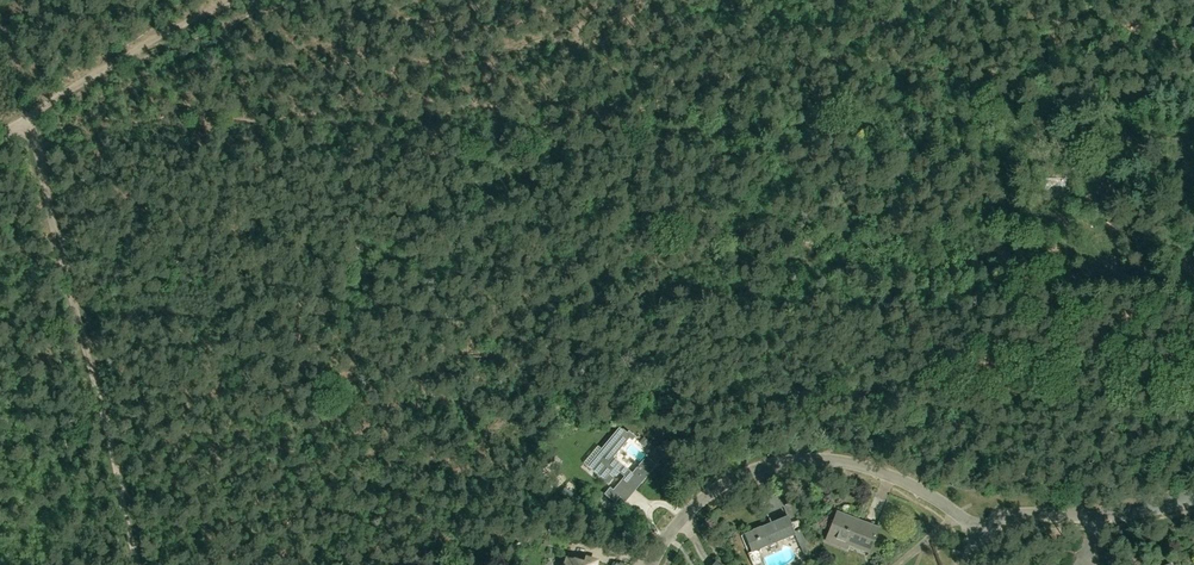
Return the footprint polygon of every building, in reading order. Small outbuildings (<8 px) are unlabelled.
[(1054,206),(1054,217),(1064,217),(1064,206),(1054,206)] [(1065,286),(1081,285),(1080,273),(1074,273),(1064,274),(1065,286)] [(622,430),(619,428),(587,466),(608,484),(613,478),(612,477),(618,471),(625,477),(623,479),(636,489),(656,465),(645,456),(632,473),(613,457),(629,438),(632,441),(635,437),(628,431),(627,433),(622,429),(622,430)] [(632,495),(619,484),(613,491),(610,488),(604,494),(615,503),(620,496),(626,501),(632,495)] [(871,551),(879,530),(838,514),(827,541),(848,550),(850,543),(871,551)] [(795,532),(789,517),(746,534),(753,552),(796,535),(801,546),(804,554),(809,552),(800,530),(795,532)]
